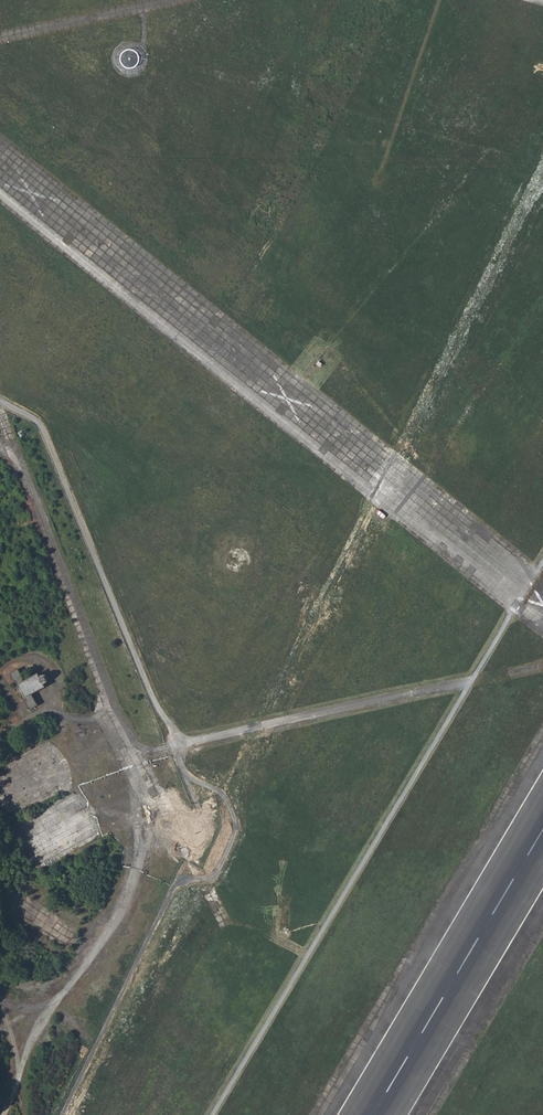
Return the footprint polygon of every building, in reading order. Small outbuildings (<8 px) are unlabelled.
[(25,700),(29,708),(38,704),(32,692),(45,684),(44,682),(47,681),(48,679),(48,677),(47,675),(45,673),(43,673),(41,673),(40,674),(38,671),(24,677),(18,667),(9,672),(14,680),(16,679),(27,699),(25,700)]
